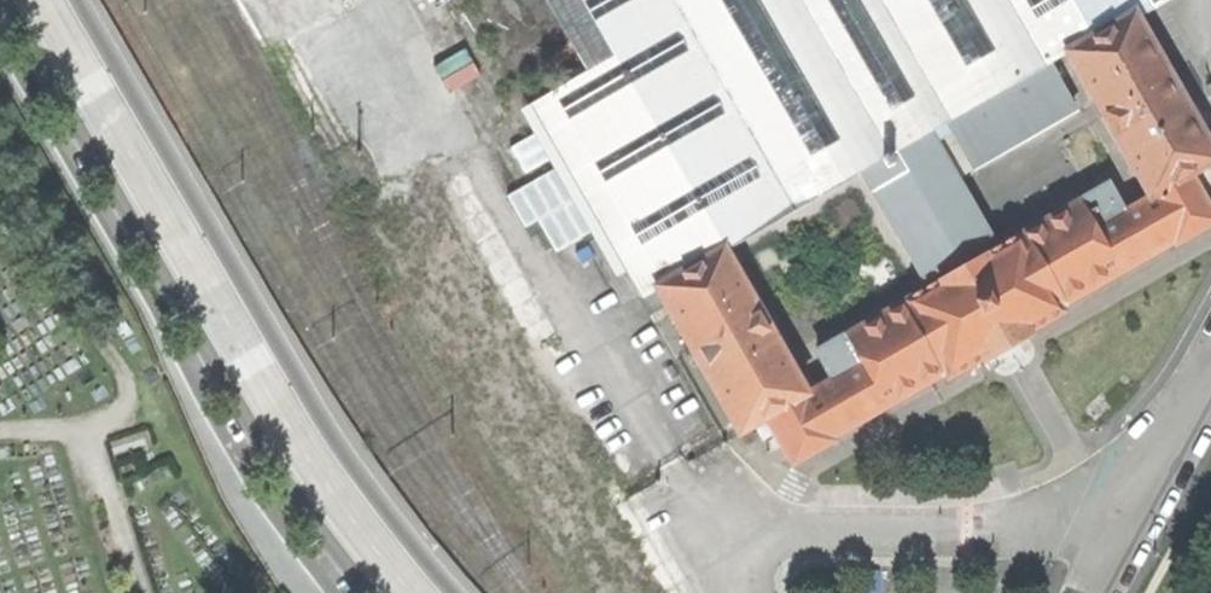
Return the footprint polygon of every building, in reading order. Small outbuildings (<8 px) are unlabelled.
[(1175,86),(1174,84),(1173,84),(1137,22),(1154,13),(1177,0),(547,0),(586,68),(531,100),(642,296),(657,322),(670,315),(739,435),(748,430),(755,425),(763,439),(773,433),(792,464),(832,441),(831,439),(885,407),(944,372),(948,378),(982,358),(984,362),(1010,347),(1030,335),(1028,332),(1062,312),(1059,307),(1123,270),(1173,241),(1175,244),(1210,223),(1210,214),(1189,176),(1210,163),(1210,150),(1176,90),(1177,90),(1175,86)]
